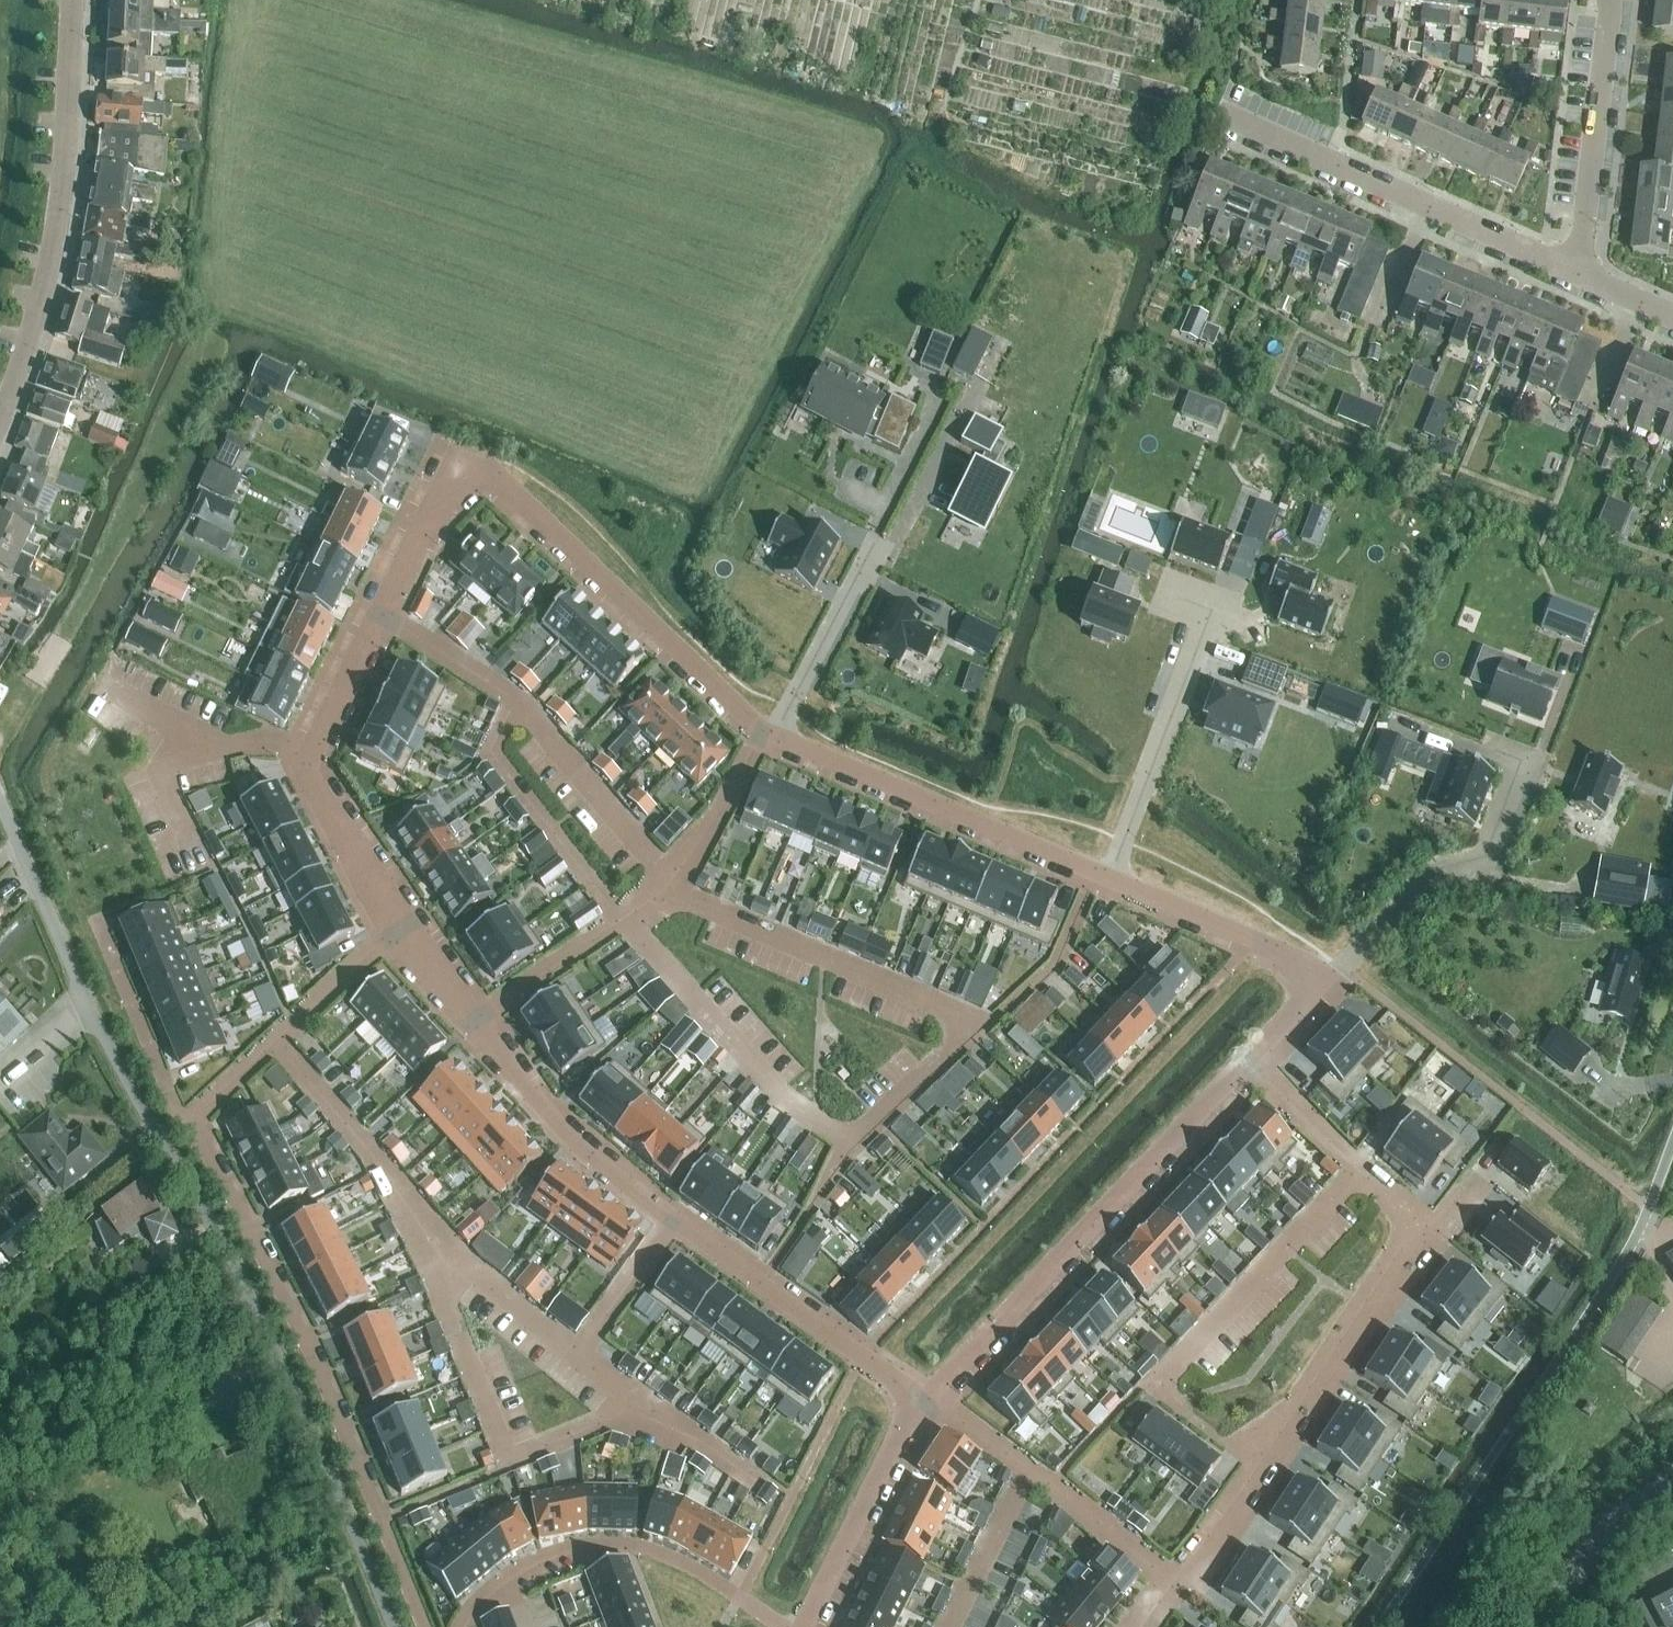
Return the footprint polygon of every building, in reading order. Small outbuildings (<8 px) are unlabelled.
[(110,20),(179,23),(179,14),(152,13),(153,0),(111,0),(110,20)] [(1287,14),(1286,17),(1321,21),(1324,0),(1288,0),(1287,14)] [(1398,0),(1370,0),(1368,0),(1367,0),(1365,18),(1375,19),(1377,2),(1395,4),(1398,5),(1398,0)] [(1395,4),(1392,21),(1402,23),(1405,6),(1422,8),(1425,8),(1426,0),(1398,0),(1398,5),(1395,4)] [(1422,8),(1420,25),(1430,26),(1432,9),(1449,11),(1452,11),(1454,0),(1426,0),(1425,8),(1422,8)] [(1449,11),(1447,28),(1457,29),(1459,12),(1479,14),(1480,15),(1482,0),(1454,0),(1452,11),(1449,11)] [(1479,14),(1478,26),(1475,26),(1473,44),(1483,46),(1485,29),(1503,31),(1506,31),(1509,0),(1482,0),(1480,15),(1479,14)] [(1503,31),(1501,48),(1511,49),(1513,32),(1530,34),(1533,34),(1537,0),(1509,0),(1506,31),(1503,31)] [(1530,34),(1528,51),(1538,52),(1540,35),(1561,38),(1565,3),(1541,0),(1537,0),(1533,34),(1530,34)] [(1659,5),(1655,33),(1672,35),(1672,7),(1659,5)] [(991,15),(1004,18),(1006,11),(993,7),(991,15)] [(1286,17),(1287,14),(1270,12),(1269,22),(1285,24),(1283,41),(1283,44),(1318,48),(1321,21),(1286,17)] [(108,58),(108,59),(146,61),(146,54),(147,48),(151,48),(151,35),(178,37),(179,23),(110,20),(108,47),(109,47),(109,48),(109,52),(108,57),(108,58)] [(991,24),(989,33),(1000,36),(1002,27),(991,24)] [(1283,44),(1283,41),(1267,39),(1265,49),(1282,51),(1280,72),(1314,76),(1318,48),(1283,44)] [(992,44),(982,41),(980,49),(990,51),(992,44)] [(1409,44),(1407,54),(1420,55),(1421,46),(1409,44)] [(1421,58),(1434,62),(1436,46),(1423,44),(1421,58)] [(1459,47),(1457,66),(1471,67),(1473,49),(1459,47)] [(1363,54),(1360,78),(1382,80),(1384,56),(1363,54)] [(986,68),(988,59),(980,57),(977,65),(986,68)] [(107,89),(106,100),(153,103),(154,89),(141,88),(142,75),(165,77),(166,62),(146,61),(108,59),(106,87),(107,87),(107,89)] [(1419,63),(1408,88),(1411,90),(1417,92),(1417,93),(1429,68),(1423,65),(1419,63)] [(1471,76),(1479,78),(1481,66),(1472,65),(1471,76)] [(1530,68),(1521,67),(1519,80),(1529,81),(1530,68)] [(1532,77),(1527,94),(1547,101),(1552,84),(1532,77)] [(1376,93),(1361,125),(1387,136),(1401,104),(1404,106),(1406,101),(1411,90),(1408,88),(1402,86),(1395,101),(1376,93)] [(1666,89),(1663,117),(1672,118),(1672,90),(1666,89)] [(1411,90),(1406,101),(1412,104),(1417,92),(1411,90)] [(1476,98),(1466,94),(1463,103),(1472,107),(1476,98)] [(1401,104),(1387,136),(1412,148),(1427,116),(1429,117),(1436,101),(1427,97),(1420,113),(1404,106),(1401,104)] [(98,99),(95,125),(109,126),(108,135),(139,139),(140,129),(140,128),(141,116),(163,118),(164,105),(153,104),(153,103),(106,100),(99,99),(98,99)] [(172,106),(164,105),(163,118),(171,119),(172,106)] [(1427,116),(1412,148),(1437,159),(1452,127),(1455,128),(1462,113),(1452,109),(1445,124),(1429,117),(1427,116)] [(1663,117),(1660,144),(1672,146),(1672,118),(1663,117)] [(1452,127),(1437,159),(1463,170),(1477,138),(1480,140),(1487,124),(1477,120),(1470,135),(1455,128),(1452,127)] [(140,129),(139,139),(156,140),(157,129),(140,128),(140,129)] [(1477,138),(1463,170),(1488,182),(1502,150),(1505,151),(1512,135),(1503,131),(1496,147),(1480,140),(1477,138)] [(96,166),(95,169),(132,173),(163,178),(167,141),(156,140),(139,139),(108,135),(99,134),(98,138),(99,138),(96,161),(96,165),(96,166)] [(967,134),(966,140),(974,142),(976,136),(967,134)] [(1502,150),(1488,182),(1514,193),(1527,162),(1530,163),(1537,147),(1528,143),(1521,158),(1505,151),(1502,150)] [(1660,144),(1656,171),(1672,173),(1672,146),(1660,144)] [(1210,164),(1185,225),(1197,230),(1205,210),(1219,215),(1220,216),(1237,175),(1210,164)] [(95,169),(88,210),(126,217),(129,217),(132,202),(151,205),(153,188),(130,185),(132,173),(95,169)] [(1656,171),(1643,169),(1640,197),(1672,201),(1672,173),(1656,171)] [(1219,215),(1211,236),(1223,241),(1232,220),(1246,226),(1246,227),(1263,186),(1237,175),(1220,216),(1219,215)] [(1238,247),(1236,251),(1248,256),(1250,252),(1251,248),(1266,254),(1272,237),(1273,237),(1290,197),(1263,186),(1246,227),(1246,226),(1238,247)] [(1266,254),(1264,258),(1276,263),(1285,242),(1299,248),(1316,208),(1290,197),(1273,237),(1272,237),(1266,254)] [(1640,197),(1637,225),(1671,229),(1671,232),(1672,232),(1672,222),(1672,214),(1672,201),(1640,197)] [(1299,248),(1291,268),(1303,273),(1311,253),(1325,259),(1326,259),(1342,219),(1316,208),(1299,248)] [(88,210),(83,240),(121,248),(133,251),(140,252),(151,254),(154,239),(146,237),(146,241),(131,238),(131,241),(123,239),(124,228),(147,233),(149,221),(129,217),(126,217),(88,210)] [(1173,211),(1170,222),(1179,224),(1182,214),(1173,211)] [(1325,259),(1317,279),(1329,284),(1338,264),(1353,270),(1354,270),(1357,262),(1361,250),(1366,238),(1370,230),(1342,219),(1326,259),(1325,259)] [(1637,225),(1633,253),(1667,257),(1667,259),(1672,260),(1672,250),(1669,249),(1671,232),(1671,229),(1637,225)] [(1366,238),(1361,250),(1384,259),(1389,248),(1389,247),(1366,238)] [(83,240),(78,263),(110,271),(113,258),(131,261),(133,251),(121,248),(83,240)] [(1361,250),(1357,262),(1379,272),(1384,259),(1361,250)] [(1421,260),(1396,321),(1409,326),(1417,306),(1431,312),(1432,312),(1448,271),(1421,260)] [(1379,272),(1357,262),(1354,270),(1352,275),(1374,284),(1378,273),(1379,272)] [(78,263),(72,291),(117,302),(124,274),(110,271),(78,263)] [(1431,312),(1423,332),(1435,337),(1443,317),(1458,322),(1458,323),(1475,282),(1448,271),(1432,312),(1431,312)] [(1352,275),(1347,287),(1369,296),(1374,284),(1352,275)] [(1458,322),(1449,343),(1461,348),(1470,327),(1484,333),(1485,334),(1501,293),(1475,282),(1458,323),(1458,322)] [(1347,287),(1341,299),(1364,309),(1369,296),(1347,287)] [(1484,333),(1476,354),(1488,359),(1496,338),(1511,344),(1528,304),(1501,293),(1485,334),(1484,333)] [(1280,296),(1275,311),(1289,316),(1294,304),(1295,302),(1285,298),(1280,296)] [(102,337),(110,313),(66,299),(54,337),(80,345),(77,355),(119,368),(126,345),(102,337)] [(1341,299),(1336,312),(1359,321),(1359,320),(1364,309),(1341,299)] [(1511,344),(1502,365),(1514,369),(1523,349),(1537,355),(1538,355),(1554,315),(1528,304),(1511,344)] [(1342,315),(1340,321),(1347,324),(1349,318),(1342,315)] [(1537,355),(1529,375),(1541,380),(1549,360),(1565,366),(1568,359),(1573,346),(1578,334),(1581,326),(1554,315),(1538,355),(1537,355)] [(1187,319),(1181,334),(1197,340),(1203,326),(1187,319)] [(1207,325),(1200,342),(1212,347),(1219,331),(1207,325)] [(972,331),(953,370),(972,379),(990,341),(972,331)] [(932,334),(919,366),(939,375),(952,342),(932,334)] [(1578,334),(1573,346),(1596,355),(1600,344),(1601,343),(1578,334)] [(1369,344),(1365,361),(1378,364),(1382,347),(1369,344)] [(1309,345),(1300,362),(1323,374),(1331,357),(1309,345)] [(1573,346),(1568,359),(1591,368),(1596,355),(1573,346)] [(1633,356),(1608,416),(1620,421),(1629,401),(1643,407),(1644,407),(1660,367),(1633,356)] [(263,357),(252,378),(268,386),(284,394),(295,373),(279,365),(263,357)] [(47,359),(37,386),(80,402),(85,387),(90,374),(47,359)] [(1568,359),(1565,366),(1563,371),(1586,380),(1591,368),(1568,359)] [(1415,367),(1410,382),(1433,389),(1437,374),(1415,367)] [(1635,427),(1647,432),(1655,412),(1670,418),(1672,411),(1672,372),(1660,367),(1644,407),(1643,407),(1635,427)] [(877,410),(883,400),(822,369),(809,394),(811,395),(815,396),(808,410),(827,420),(829,414),(842,421),(841,422),(841,425),(842,426),(842,427),(843,428),(844,429),(845,429),(847,430),(863,439),(863,437),(867,431),(875,435),(873,441),(897,451),(915,408),(891,398),(884,414),(877,410)] [(1563,371),(1558,383),(1581,393),(1586,380),(1563,371)] [(90,374),(85,387),(109,397),(113,384),(114,383),(90,374)] [(1558,383),(1553,396),(1575,405),(1576,405),(1576,404),(1581,393),(1558,383)] [(1465,389),(1460,402),(1471,406),(1476,394),(1465,389)] [(36,391),(26,416),(72,433),(77,419),(67,416),(71,404),(60,400),(36,391)] [(1188,395),(1180,416),(1217,430),(1225,409),(1188,395)] [(248,396),(241,409),(264,421),(271,408),(248,396)] [(1358,402),(1349,424),(1374,434),(1383,412),(1358,402)] [(1511,402),(1504,419),(1509,421),(1516,404),(1511,402)] [(1575,405),(1571,414),(1584,419),(1588,410),(1576,405),(1575,405)] [(103,411),(98,425),(121,433),(126,420),(103,411)] [(1661,438),(1672,443),(1672,411),(1670,418),(1661,438)] [(1430,418),(1423,434),(1437,440),(1444,424),(1430,418)] [(21,451),(12,471),(32,479),(43,484),(44,484),(49,469),(45,468),(47,461),(58,432),(25,420),(16,443),(15,448),(14,448),(21,451)] [(354,447),(394,466),(407,440),(367,420),(355,446),(354,447)] [(974,465),(950,510),(954,513),(956,513),(987,530),(1011,484),(992,474),(997,463),(1006,446),(998,442),(969,426),(960,443),(984,456),(979,467),(974,465)] [(112,453),(118,437),(92,427),(86,442),(112,453)] [(1588,428),(1581,445),(1594,450),(1600,433),(1588,428)] [(394,466),(354,447),(355,446),(354,445),(340,473),(381,493),(394,466)] [(237,456),(221,449),(214,463),(230,470),(237,456)] [(1606,458),(1601,469),(1613,474),(1617,462),(1606,458)] [(1629,461),(1626,470),(1643,477),(1647,468),(1629,461)] [(209,463),(198,487),(206,491),(217,467),(209,463)] [(12,471),(0,499),(8,502),(4,512),(7,514),(34,525),(39,528),(44,516),(31,510),(43,484),(32,479),(12,471)] [(59,474),(54,486),(80,496),(85,484),(59,474)] [(219,500),(202,493),(194,508),(202,512),(206,504),(215,508),(219,500)] [(368,539),(381,513),(346,496),(338,511),(327,505),(321,517),(333,523),(333,522),(368,539)] [(1089,501),(1083,516),(1097,521),(1103,506),(1089,501)] [(1243,538),(1263,546),(1277,509),(1257,501),(1243,538)] [(1611,501),(1602,524),(1622,532),(1631,509),(1611,501)] [(1313,510),(1301,541),(1315,546),(1326,515),(1313,510)] [(34,561),(38,551),(25,545),(34,525),(7,514),(4,522),(0,520),(0,545),(34,561)] [(775,572),(774,574),(812,593),(813,592),(812,592),(838,541),(839,542),(840,541),(801,521),(801,522),(802,523),(799,527),(781,518),(782,517),(781,517),(767,543),(768,544),(769,543),(786,552),(775,573),(775,572)] [(1630,519),(1624,532),(1630,534),(1636,521),(1630,519)] [(1182,521),(1170,554),(1218,572),(1231,539),(1182,521)] [(216,530),(200,522),(193,536),(209,544),(216,530)] [(356,565),(368,539),(333,522),(333,523),(321,547),(320,548),(356,565)] [(61,530),(59,535),(66,539),(70,530),(63,527),(61,530)] [(451,566),(465,578),(458,586),(466,594),(473,585),(502,551),(480,532),(451,566)] [(1078,532),(1071,549),(1088,555),(1095,538),(1078,532)] [(59,535),(54,548),(69,554),(75,542),(66,539),(59,535)] [(1107,543),(1100,560),(1117,566),(1124,550),(1107,543)] [(11,576),(11,575),(24,581),(28,572),(28,573),(34,561),(0,545),(0,571),(11,576)] [(321,547),(316,545),(303,572),(307,574),(308,573),(343,591),(356,565),(320,548),(321,547)] [(180,548),(170,568),(182,574),(192,554),(180,548)] [(502,551),(473,585),(491,601),(520,567),(519,566),(520,565),(504,552),(504,553),(502,551)] [(1134,551),(1127,567),(1148,577),(1155,560),(1134,551)] [(1277,564),(1267,591),(1286,598),(1276,622),(1321,639),(1333,606),(1310,597),(1317,579),(1277,564)] [(520,567),(491,601),(514,620),(543,586),(520,567)] [(296,568),(283,594),(330,617),(343,591),(308,573),(307,574),(303,572),(296,568)] [(178,584),(158,575),(151,588),(171,598),(178,584)] [(1080,626),(1094,631),(1111,638),(1125,643),(1138,610),(1123,604),(1131,585),(1105,575),(1097,594),(1092,592),(1080,626)] [(16,608),(34,617),(41,603),(23,594),(21,593),(0,582),(0,618),(8,603),(16,608)] [(21,593),(23,594),(43,604),(44,604),(50,593),(27,582),(21,593)] [(409,615),(420,621),(432,597),(420,592),(409,615)] [(559,641),(589,608),(571,592),(541,624),(559,641)] [(1561,636),(1582,644),(1593,615),(1552,599),(1546,615),(1566,622),(1561,636)] [(282,600),(269,625),(321,651),(334,625),(287,602),(282,600)] [(151,601),(142,618),(158,626),(167,609),(151,601)] [(922,618),(890,601),(866,647),(898,663),(905,649),(924,659),(937,634),(918,625),(922,618)] [(577,657),(607,625),(589,608),(559,641),(577,657)] [(473,623),(463,614),(446,634),(456,642),(473,623)] [(473,623),(456,642),(466,651),(483,631),(473,623)] [(269,625),(256,651),(308,677),(321,651),(269,625)] [(595,674),(625,641),(607,625),(577,657),(595,674)] [(125,642),(145,651),(152,636),(133,626),(125,642)] [(960,630),(954,641),(987,658),(993,646),(960,630)] [(625,641),(595,674),(614,691),(644,658),(625,641)] [(256,651),(244,677),(249,679),(256,683),(255,684),(260,686),(295,703),(308,677),(256,651)] [(1487,702),(1541,722),(1553,690),(1550,689),(1553,680),(1522,668),(1520,675),(1501,668),(1504,661),(1482,653),(1471,682),(1492,689),(1487,702)] [(1251,657),(1241,684),(1276,697),(1286,670),(1251,657)] [(425,674),(407,665),(405,669),(398,666),(387,687),(387,688),(434,711),(445,689),(423,678),(425,674)] [(520,684),(529,674),(520,666),(510,676),(520,684)] [(529,674),(520,684),(530,693),(539,684),(529,674)] [(249,679),(234,710),(245,716),(247,712),(248,712),(283,729),(295,703),(260,686),(255,684),(256,683),(249,679)] [(671,701),(650,681),(619,713),(633,725),(625,733),(633,741),(641,733),(671,701)] [(1326,686),(1318,708),(1358,723),(1366,702),(1326,686)] [(416,729),(416,730),(423,734),(434,711),(387,688),(376,709),(416,729)] [(1271,711),(1215,690),(1205,717),(1208,718),(1204,729),(1253,747),(1257,736),(1261,738),(1271,711)] [(564,707),(555,698),(546,708),(555,717),(564,707)] [(484,709),(495,715),(499,707),(487,701),(484,709)] [(671,701),(641,733),(658,750),(689,717),(671,701)] [(564,707),(555,717),(565,726),(574,717),(564,707)] [(366,730),(366,731),(406,750),(406,749),(416,730),(416,729),(376,709),(376,710),(366,730)] [(689,717),(658,750),(676,766),(706,734),(689,717)] [(406,750),(366,731),(355,753),(362,756),(360,760),(378,769),(380,765),(403,776),(414,753),(406,749),(406,750)] [(1384,733),(1367,778),(1385,784),(1394,761),(1402,740),(1384,733)] [(706,734),(676,766),(697,787),(728,755),(706,734)] [(461,756),(465,748),(453,742),(449,750),(461,756)] [(476,754),(465,748),(461,756),(472,761),(476,754)] [(602,774),(610,765),(601,756),(592,765),(602,774)] [(1445,788),(1436,814),(1473,828),(1493,774),(1444,756),(1433,784),(1445,788)] [(1603,819),(1609,803),(1611,804),(1618,787),(1615,786),(1621,770),(1588,758),(1570,807),(1603,819)] [(476,772),(483,781),(493,773),(486,764),(476,772)] [(610,765),(602,774),(611,783),(620,774),(610,765)] [(435,776),(447,782),(451,774),(439,768),(435,776)] [(759,778),(739,824),(765,835),(767,831),(766,830),(783,789),(759,778)] [(275,785),(265,790),(261,782),(245,790),(249,799),(239,804),(240,805),(251,826),(286,807),(276,786),(275,785)] [(636,807),(645,798),(636,789),(627,798),(636,807)] [(807,799),(783,789),(766,830),(767,831),(790,840),(792,835),(791,835),(807,799)] [(196,795),(186,800),(194,816),(211,807),(204,793),(196,795)] [(424,797),(413,804),(417,810),(428,803),(424,797)] [(645,798),(636,807),(646,817),(655,807),(645,798)] [(829,808),(807,799),(791,835),(792,835),(814,845),(815,845),(830,809),(829,808)] [(510,817),(521,809),(514,801),(503,809),(510,817)] [(838,855),(854,816),(830,806),(829,808),(830,809),(815,845),(814,845),(812,850),(836,860),(838,855)] [(262,847),(298,828),(297,828),(286,807),(251,826),(262,846),(261,846),(262,847)] [(446,830),(431,809),(432,808),(432,807),(416,818),(414,815),(399,825),(401,828),(393,833),(394,834),(395,834),(409,855),(446,830)] [(521,809),(510,817),(517,826),(527,818),(521,809)] [(877,829),(878,826),(854,816),(838,855),(860,864),(861,865),(877,829)] [(461,852),(453,839),(464,831),(458,822),(446,830),(409,855),(424,877),(461,852)] [(667,822),(652,838),(665,850),(680,834),(667,822)] [(273,868),(308,850),(298,829),(298,828),(262,847),(262,848),(273,867),(273,868)] [(884,880),(901,839),(877,829),(861,865),(860,864),(858,869),(884,880)] [(537,831),(519,844),(528,858),(547,844),(537,831)] [(210,847),(217,843),(211,832),(204,836),(210,847)] [(903,887),(926,897),(946,849),(946,848),(924,839),(903,887)] [(210,847),(216,859),(223,855),(217,843),(210,847)] [(946,848),(946,849),(926,897),(948,906),(968,858),(969,858),(970,858),(946,848)] [(277,894),(285,890),(284,890),(320,871),(320,870),(319,871),(308,850),(273,868),(273,867),(265,871),(277,894)] [(488,865),(481,856),(469,864),(461,852),(424,877),(439,899),(488,865)] [(990,867),(969,858),(968,858),(948,906),(970,916),(990,867)] [(566,872),(557,861),(536,878),(545,889),(566,872)] [(439,899),(454,920),(453,920),(454,922),(492,895),(491,894),(490,895),(482,883),(494,875),(488,865),(439,899)] [(990,867),(970,916),(992,925),(1012,876),(990,867)] [(295,911),(331,892),(330,892),(320,872),(320,871),(284,890),(285,890),(295,910),(295,911)] [(1598,872),(1593,903),(1641,911),(1646,881),(1598,872)] [(232,890),(240,886),(234,874),(226,878),(232,890)] [(701,875),(695,886),(703,890),(709,879),(701,875)] [(1012,876),(992,925),(1013,934),(1034,886),(1034,885),(1012,876)] [(245,897),(240,886),(232,890),(238,901),(245,897)] [(1057,896),(1034,886),(1013,934),(1048,949),(1059,924),(1047,919),(1057,896)] [(785,887),(780,900),(789,903),(794,891),(785,887)] [(295,911),(296,911),(306,931),(306,932),(342,914),(331,893),(331,892),(295,911)] [(225,895),(216,899),(217,901),(223,911),(232,907),(225,895)] [(763,902),(755,898),(750,911),(758,914),(763,902)] [(1560,898),(1559,909),(1572,910),(1574,900),(1560,898)] [(758,914),(766,917),(771,905),(763,902),(758,914)] [(175,930),(175,932),(180,929),(170,904),(121,925),(131,949),(175,930)] [(601,917),(593,905),(570,921),(578,933),(601,917)] [(232,907),(223,911),(229,924),(238,919),(232,907)] [(480,959),(518,932),(518,931),(504,911),(465,938),(480,959)] [(342,914),(306,932),(306,931),(298,935),(310,958),(353,936),(353,935),(342,914)] [(812,937),(817,939),(825,919),(814,914),(810,922),(805,934),(812,937)] [(254,932),(262,928),(256,917),(248,921),(254,932)] [(801,918),(796,930),(804,933),(809,921),(801,918)] [(1588,920),(1561,918),(1560,934),(1587,935),(1588,920)] [(1106,920),(1096,930),(1106,939),(1116,929),(1106,920)] [(526,926),(518,931),(518,932),(480,959),(494,980),(541,948),(526,926)] [(848,926),(838,948),(860,957),(870,935),(848,926)] [(254,932),(260,944),(268,940),(262,928),(254,932)] [(185,953),(184,953),(175,932),(175,930),(131,949),(141,972),(185,953)] [(870,935),(860,957),(872,962),(881,940),(870,935)] [(248,940),(239,945),(244,957),(254,952),(248,940)] [(1171,999),(1191,978),(1157,945),(1144,959),(1137,953),(1128,950),(1122,955),(1147,979),(1148,978),(1170,999),(1171,999)] [(151,995),(204,972),(194,948),(184,953),(185,953),(141,972),(151,995)] [(1096,968),(1104,960),(1091,948),(1084,956),(1096,968)] [(269,966),(277,963),(272,951),(264,954),(269,966)] [(254,952),(244,957),(250,969),(260,964),(254,952)] [(631,952),(620,959),(627,970),(638,963),(631,952)] [(922,956),(917,968),(925,971),(930,959),(922,956)] [(1629,1021),(1635,1002),(1646,964),(1616,956),(1600,1013),(1629,1021)] [(917,968),(912,979),(920,983),(925,971),(917,968)] [(1084,981),(1072,969),(1064,977),(1077,989),(1084,981)] [(209,998),(209,999),(214,997),(204,972),(151,995),(160,1018),(209,998)] [(649,973),(639,981),(645,989),(655,982),(649,973)] [(966,974),(961,986),(969,990),(969,989),(971,983),(974,978),(966,974)] [(398,992),(382,975),(350,1005),(366,1022),(398,992)] [(1154,1024),(1175,1002),(1171,999),(1170,999),(1148,978),(1147,979),(1128,999),(1154,1024)] [(969,990),(964,1001),(982,1009),(990,991),(971,983),(969,989),(969,990)] [(270,986),(252,994),(257,1005),(275,998),(270,986)] [(532,1037),(533,1037),(578,1006),(564,986),(519,1017),(533,1036),(532,1037)] [(961,986),(956,998),(964,1001),(969,990),(961,986)] [(1057,1010),(1064,1002),(1052,990),(1044,998),(1057,1010)] [(668,991),(655,1003),(660,1009),(674,997),(668,991)] [(366,1022),(381,1039),(414,1009),(398,992),(366,1022)] [(214,1023),(214,1024),(219,1022),(209,999),(209,998),(160,1018),(170,1041),(214,1023)] [(275,998),(257,1005),(262,1017),(280,1010),(275,998)] [(1108,1020),(1134,1045),(1154,1024),(1128,999),(1108,1020)] [(28,1029),(0,1001),(0,1057),(28,1029)] [(667,1013),(679,1023),(688,1013),(677,1001),(667,1013)] [(1025,1004),(1020,1009),(1039,1026),(1046,1018),(1030,1003),(1025,1004)] [(546,1057),(592,1026),(578,1006),(533,1037),(546,1057)] [(381,1039),(397,1056),(429,1026),(414,1009),(381,1039)] [(1341,1016),(1323,1034),(1366,1075),(1393,1047),(1373,1028),(1364,1038),(1341,1016)] [(667,1039),(675,1045),(692,1025),(685,1019),(667,1039)] [(1502,1019),(1496,1026),(1506,1035),(1507,1034),(1512,1028),(1513,1027),(1502,1019)] [(1108,1020),(1089,1040),(1088,1041),(1114,1066),(1134,1045),(1108,1020)] [(214,1024),(214,1023),(170,1041),(180,1065),(224,1047),(214,1024)] [(397,1056),(413,1073),(445,1043),(429,1026),(397,1056)] [(605,1046),(592,1026),(546,1057),(547,1058),(561,1077),(605,1046)] [(1016,1027),(1006,1037),(1020,1049),(1029,1039),(1016,1027)] [(1572,1074),(1588,1053),(1557,1029),(1541,1049),(1572,1074)] [(1089,1040),(1081,1033),(1060,1056),(1094,1088),(1114,1066),(1088,1041),(1089,1040)] [(1366,1075),(1323,1034),(1305,1053),(1329,1075),(1320,1085),(1340,1104),(1366,1075)] [(700,1036),(686,1053),(703,1067),(718,1049),(700,1036)] [(710,1060),(717,1065),(726,1055),(719,1050),(710,1060)] [(325,1060),(320,1054),(310,1063),(315,1069),(325,1060)] [(315,1069),(321,1076),(331,1067),(325,1060),(315,1069)] [(976,1081),(984,1073),(971,1061),(964,1069),(976,1081)] [(438,1113),(472,1081),(454,1062),(420,1093),(420,1094),(438,1113)] [(596,1119),(632,1078),(613,1062),(577,1103),(596,1119)] [(957,1066),(948,1075),(964,1089),(972,1080),(957,1066)] [(275,1067),(262,1078),(270,1087),(283,1076),(275,1067)] [(1027,1090),(1061,1122),(1082,1100),(1048,1068),(1027,1090)] [(1470,1081),(1453,1068),(1442,1082),(1459,1095),(1470,1081)] [(596,1119),(614,1135),(643,1101),(644,1102),(650,1095),(632,1080),(633,1079),(632,1078),(596,1119)] [(455,1131),(489,1100),(472,1081),(438,1113),(455,1131)] [(936,1084),(924,1096),(934,1106),(941,1112),(945,1108),(953,1100),(936,1084)] [(744,1097),(750,1103),(759,1093),(752,1087),(744,1097)] [(355,1095),(350,1088),(340,1097),(345,1104),(355,1095)] [(1007,1111),(1041,1143),(1061,1122),(1027,1090),(1007,1111)] [(345,1104),(351,1110),(361,1101),(355,1095),(345,1104)] [(750,1103),(744,1097),(735,1107),(742,1113),(750,1103)] [(311,1105),(306,1099),(296,1107),(301,1114),(311,1105)] [(473,1150),(506,1118),(489,1100),(455,1131),(473,1150)] [(1382,1155),(1403,1171),(1439,1124),(1408,1100),(1391,1122),(1402,1130),(1382,1155)] [(643,1101),(614,1135),(615,1135),(632,1150),(661,1117),(644,1102),(643,1101)] [(301,1114),(307,1121),(317,1112),(311,1105),(301,1114)] [(276,1129),(265,1108),(226,1128),(237,1149),(276,1129)] [(1297,1146),(1258,1110),(1242,1127),(1280,1164),(1297,1146)] [(987,1132),(1021,1164),(1041,1143),(1007,1111),(987,1132)] [(16,1138),(62,1196),(108,1159),(82,1126),(72,1134),(66,1134),(49,1112),(16,1138)] [(906,1145),(920,1131),(904,1116),(890,1130),(906,1145)] [(661,1117),(632,1150),(650,1166),(679,1132),(678,1131),(661,1117)] [(473,1150),(490,1168),(524,1137),(506,1118),(473,1150)] [(788,1118),(780,1129),(787,1134),(795,1123),(788,1118)] [(685,1123),(678,1131),(679,1132),(650,1166),(651,1166),(669,1182),(705,1140),(685,1123)] [(1470,1148),(1439,1124),(1403,1171),(1405,1172),(1401,1177),(1417,1189),(1421,1185),(1423,1186),(1442,1161),(1453,1170),(1470,1148)] [(1280,1164),(1242,1127),(1226,1144),(1225,1144),(1257,1175),(1256,1176),(1262,1182),(1272,1172),(1279,1177),(1286,1170),(1280,1164)] [(237,1149),(247,1170),(286,1150),(276,1129),(237,1149)] [(780,1129),(773,1139),(780,1144),(787,1134),(780,1129)] [(971,1157),(1001,1185),(1021,1164),(987,1132),(967,1154),(971,1157)] [(342,1141),(337,1134),(327,1143),(332,1150),(342,1141)] [(392,1136),(382,1145),(391,1155),(400,1146),(392,1136)] [(542,1156),(524,1137),(490,1168),(483,1175),(500,1194),(508,1187),(508,1188),(542,1156)] [(882,1137),(870,1150),(878,1157),(890,1145),(882,1137)] [(806,1161),(817,1146),(807,1139),(797,1153),(806,1161)] [(1516,1140),(1496,1166),(1530,1192),(1550,1166),(1516,1140)] [(332,1150),(338,1156),(348,1148),(342,1141),(332,1150)] [(1257,1175),(1225,1144),(1208,1162),(1241,1192),(1256,1176),(1257,1175)] [(409,1156),(400,1146),(391,1155),(399,1165),(409,1156)] [(247,1170),(257,1190),(297,1170),(286,1150),(247,1170)] [(1001,1185),(971,1157),(951,1178),(981,1207),(1001,1185)] [(1320,1166),(1332,1178),(1338,1172),(1326,1159),(1320,1166)] [(678,1197),(698,1211),(724,1175),(703,1161),(678,1197)] [(1241,1192),(1208,1162),(1208,1163),(1192,1179),(1224,1209),(1241,1192)] [(531,1201),(532,1202),(552,1216),(580,1179),(559,1163),(531,1201)] [(848,1177),(870,1198),(879,1188),(857,1168),(848,1177)] [(257,1190),(268,1211),(308,1191),(297,1170),(257,1190)] [(724,1175),(698,1211),(718,1225),(743,1189),(724,1175)] [(430,1177),(418,1187),(424,1194),(436,1183),(430,1177)] [(373,1190),(367,1179),(359,1183),(365,1194),(373,1190)] [(601,1194),(580,1179),(552,1216),(573,1232),(601,1194)] [(1176,1196),(1208,1227),(1224,1209),(1192,1179),(1176,1196)] [(737,1239),(769,1194),(768,1194),(772,1188),(763,1181),(753,1196),(743,1189),(718,1225),(737,1238),(737,1239)] [(442,1190),(436,1183),(424,1194),(430,1200),(442,1190)] [(1304,1207),(1313,1198),(1298,1183),(1288,1192),(1304,1207)] [(175,1239),(167,1218),(161,1221),(156,1210),(157,1210),(140,1188),(103,1216),(104,1217),(94,1225),(105,1252),(122,1240),(120,1238),(135,1227),(138,1232),(147,1228),(155,1247),(175,1239)] [(838,1191),(829,1201),(838,1209),(846,1199),(838,1191)] [(909,1215),(943,1247),(964,1225),(929,1193),(909,1215)] [(621,1210),(601,1194),(573,1232),(593,1247),(621,1210)] [(789,1208),(769,1194),(737,1239),(738,1239),(757,1253),(789,1208)] [(1208,1227),(1176,1196),(1159,1213),(1160,1214),(1192,1244),(1193,1243),(1208,1227)] [(313,1204),(301,1210),(305,1218),(317,1212),(313,1204)] [(1297,1215),(1288,1206),(1282,1212),(1291,1221),(1297,1215)] [(293,1253),(335,1232),(323,1210),(325,1210),(324,1208),(317,1212),(305,1218),(280,1231),(280,1232),(282,1231),(293,1253)] [(615,1263),(642,1226),(622,1210),(621,1210),(593,1247),(614,1262),(615,1263)] [(1535,1254),(1542,1260),(1556,1242),(1519,1212),(1508,1225),(1499,1218),(1480,1241),(1493,1251),(1490,1255),(1505,1267),(1508,1263),(1521,1273),(1535,1254)] [(1144,1230),(1143,1231),(1179,1264),(1178,1265),(1181,1268),(1199,1249),(1193,1243),(1192,1244),(1160,1214),(1144,1230)] [(472,1215),(455,1230),(467,1243),(484,1228),(472,1215)] [(889,1236),(923,1268),(943,1247),(909,1215),(889,1236)] [(0,1250),(11,1264),(54,1230),(43,1216),(0,1250)] [(393,1230),(389,1222),(378,1228),(382,1236),(393,1230)] [(814,1227),(805,1237),(817,1248),(826,1238),(814,1227)] [(1244,1234),(1253,1243),(1259,1236),(1250,1228),(1244,1234)] [(382,1236),(385,1244),(397,1238),(393,1230),(382,1236)] [(1170,1273),(1178,1265),(1179,1264),(1143,1231),(1127,1248),(1165,1285),(1166,1284),(1171,1289),(1179,1281),(1170,1273)] [(346,1254),(335,1232),(293,1253),(304,1275),(346,1254)] [(872,1261),(873,1261),(903,1289),(923,1268),(889,1236),(868,1258),(872,1261)] [(1259,1236),(1253,1243),(1263,1252),(1269,1245),(1259,1236)] [(472,1250),(485,1260),(494,1248),(480,1237),(471,1249),(472,1250)] [(805,1237),(781,1272),(794,1281),(817,1248),(805,1237)] [(1165,1285),(1127,1248),(1126,1249),(1110,1266),(1149,1302),(1165,1285)] [(1664,1256),(1672,1272),(1672,1252),(1664,1256)] [(346,1254),(304,1275),(315,1298),(357,1277),(346,1254)] [(169,1280),(157,1255),(128,1269),(141,1294),(169,1280)] [(677,1259),(648,1298),(668,1313),(697,1274),(678,1260),(677,1259)] [(853,1282),(883,1310),(884,1310),(903,1289),(873,1261),(872,1261),(853,1282)] [(1211,1268),(1221,1277),(1227,1271),(1218,1262),(1211,1268)] [(532,1264),(514,1286),(525,1295),(543,1274),(532,1264)] [(1451,1264),(1435,1285),(1482,1321),(1506,1291),(1484,1274),(1476,1284),(1451,1264)] [(1227,1271),(1221,1277),(1230,1286),(1236,1280),(1227,1271)] [(543,1274),(525,1295),(535,1304),(553,1283),(543,1274)] [(697,1274),(668,1313),(688,1328),(693,1321),(693,1320),(716,1288),(716,1287),(716,1288),(697,1274)] [(1101,1276),(1084,1293),(1123,1330),(1140,1312),(1101,1276)] [(315,1298),(327,1320),(325,1320),(326,1321),(370,1299),(369,1298),(368,1298),(357,1277),(315,1298)] [(407,1291),(420,1286),(416,1278),(404,1283),(407,1291)] [(884,1310),(883,1310),(853,1282),(833,1303),(867,1336),(888,1313),(884,1310)] [(1552,1283),(1535,1304),(1551,1317),(1566,1294),(1552,1283)] [(1458,1352),(1482,1321),(1435,1285),(1419,1305),(1445,1325),(1437,1335),(1458,1352)] [(420,1286),(407,1291),(411,1300),(423,1294),(420,1286)] [(716,1288),(693,1320),(693,1321),(711,1334),(712,1334),(736,1302),(735,1302),(717,1289),(717,1288),(716,1288)] [(1105,1348),(1123,1330),(1084,1293),(1068,1310),(1100,1341),(1099,1342),(1105,1348)] [(1600,1346),(1631,1365),(1665,1313),(1634,1293),(1600,1346)] [(1179,1303),(1188,1312),(1194,1305),(1185,1296),(1179,1303)] [(711,1334),(706,1341),(726,1356),(755,1317),(736,1303),(736,1302),(712,1334),(711,1334)] [(554,1303),(546,1313),(565,1327),(572,1317),(554,1303)] [(1204,1314),(1194,1305),(1188,1312),(1198,1320),(1204,1314)] [(1051,1328),(1052,1328),(1084,1358),(1099,1342),(1100,1341),(1068,1310),(1051,1328)] [(353,1357),(396,1339),(387,1317),(388,1316),(388,1315),(342,1334),(342,1335),(343,1335),(353,1357)] [(755,1317),(726,1356),(746,1371),(751,1363),(774,1331),(755,1317)] [(1068,1375),(1084,1358),(1052,1328),(1036,1345),(1036,1344),(1035,1345),(1067,1376),(1068,1375)] [(774,1331),(751,1363),(769,1377),(770,1377),(794,1345),(793,1344),(793,1345),(774,1331)] [(1378,1356),(1427,1388),(1449,1356),(1426,1341),(1418,1351),(1392,1334),(1378,1356)] [(444,1346),(441,1338),(429,1343),(432,1352),(444,1346)] [(363,1380),(406,1362),(396,1339),(353,1357),(363,1380)] [(1158,1343),(1148,1354),(1149,1355),(1157,1363),(1158,1362),(1168,1352),(1158,1343)] [(769,1377),(764,1384),(784,1398),(813,1359),(794,1345),(770,1377),(769,1377)] [(1075,1381),(1068,1375),(1067,1376),(1035,1345),(1019,1362),(1051,1393),(1050,1394),(1057,1400),(1075,1381)] [(444,1346),(432,1352),(435,1360),(448,1355),(444,1346)] [(1515,1351),(1505,1363),(1515,1370),(1525,1359),(1515,1351)] [(1133,1372),(1141,1380),(1157,1363),(1149,1355),(1133,1372)] [(1427,1388),(1378,1356),(1376,1358),(1372,1355),(1361,1372),(1365,1375),(1363,1377),(1390,1395),(1383,1406),(1410,1423),(1418,1411),(1414,1409),(1427,1388)] [(618,1366),(625,1371),(633,1361),(626,1356),(618,1366)] [(813,1359),(784,1398),(803,1412),(797,1420),(808,1428),(821,1411),(811,1403),(816,1397),(816,1398),(827,1383),(826,1383),(833,1374),(832,1373),(813,1359)] [(633,1361),(625,1371),(632,1376),(640,1366),(633,1361)] [(406,1362),(363,1380),(372,1403),(371,1404),(371,1405),(417,1386),(417,1385),(415,1385),(406,1362)] [(1051,1393),(1019,1362),(1018,1363),(1003,1380),(1035,1410),(1050,1394),(1051,1393)] [(1003,1380),(986,1398),(1018,1428),(1027,1418),(1040,1430),(1047,1422),(1035,1410),(1003,1380)] [(1122,1381),(1116,1388),(1126,1397),(1132,1391),(1122,1381)] [(664,1399),(672,1388),(665,1383),(658,1394),(664,1399)] [(672,1388),(664,1399),(671,1404),(679,1393),(672,1388)] [(1109,1414),(1119,1403),(1110,1394),(1099,1405),(1109,1414)] [(471,1411),(467,1403),(455,1408),(459,1416),(471,1411)] [(382,1448),(426,1430),(416,1407),(417,1407),(417,1405),(371,1424),(372,1426),(373,1425),(382,1448)] [(1588,1406),(1583,1413),(1590,1418),(1595,1411),(1588,1406)] [(1331,1426),(1329,1428),(1379,1461),(1401,1428),(1378,1413),(1371,1424),(1344,1407),(1342,1409),(1338,1407),(1327,1424),(1331,1426)] [(1177,1427),(1155,1410),(1132,1441),(1154,1458),(1177,1427)] [(459,1416),(462,1424),(474,1419),(471,1411),(459,1416)] [(697,1422),(703,1427),(711,1416),(704,1411),(697,1422)] [(1080,1426),(1086,1420),(1077,1411),(1071,1417),(1080,1426)] [(711,1416),(703,1427),(710,1432),(718,1421),(711,1416)] [(1086,1420),(1080,1426),(1089,1435),(1095,1429),(1086,1420)] [(1177,1427),(1154,1458),(1175,1474),(1199,1443),(1177,1427)] [(1358,1494),(1379,1461),(1329,1428),(1315,1450),(1342,1468),(1335,1478),(1358,1494)] [(392,1471),(435,1453),(426,1430),(382,1448),(392,1471)] [(616,1449),(620,1437),(612,1434),(608,1446),(616,1449)] [(967,1477),(979,1458),(943,1434),(931,1453),(967,1477)] [(629,1440),(620,1437),(616,1449),(624,1452),(629,1440)] [(742,1455),(750,1444),(743,1439),(736,1449),(742,1455)] [(1220,1459),(1199,1443),(1175,1474),(1197,1490),(1187,1503),(1201,1514),(1220,1488),(1207,1478),(1220,1459)] [(750,1444),(742,1455),(749,1460),(757,1449),(750,1444)] [(221,1541),(289,1512),(260,1445),(226,1460),(222,1450),(181,1468),(196,1504),(204,1501),(221,1541)] [(435,1453),(392,1471),(401,1494),(400,1494),(401,1495),(446,1476),(446,1475),(445,1476),(435,1453)] [(493,1465),(488,1453),(480,1456),(484,1468),(493,1465)] [(919,1471),(955,1495),(967,1477),(931,1453),(919,1471)] [(664,1468),(681,1473),(685,1461),(668,1455),(664,1468)] [(689,1466),(696,1471),(703,1460),(696,1455),(689,1466)] [(553,1456),(545,1459),(550,1472),(558,1469),(553,1456)] [(1052,1456),(1046,1462),(1055,1471),(1061,1465),(1052,1456)] [(770,1458),(763,1468),(773,1476),(781,1466),(770,1458)] [(542,1475),(550,1472),(545,1459),(537,1463),(542,1475)] [(711,1465),(703,1460),(696,1471),(703,1476),(711,1465)] [(1002,1469),(996,1481),(1003,1486),(1010,1473),(1002,1469)] [(1296,1479),(1282,1501),(1332,1534),(1345,1513),(1349,1515),(1357,1503),(1330,1486),(1323,1497),(1296,1479)] [(728,1481),(721,1492),(742,1504),(748,1492),(728,1481)] [(941,1522),(951,1502),(912,1482),(903,1502),(941,1522)] [(766,1506),(777,1491),(766,1484),(755,1499),(766,1506)] [(587,1531),(583,1487),(554,1493),(563,1536),(587,1531)] [(611,1532),(611,1488),(583,1487),(587,1531),(611,1532)] [(611,1488),(611,1532),(635,1532),(636,1488),(611,1488)] [(470,1491),(446,1501),(451,1514),(476,1504),(470,1491)] [(684,1500),(655,1491),(643,1533),(666,1540),(684,1500)] [(538,1540),(563,1536),(554,1493),(530,1497),(538,1540)] [(1114,1496),(1106,1507),(1113,1512),(1121,1502),(1114,1496)] [(512,1503),(520,1519),(526,1515),(521,1499),(512,1503)] [(684,1500),(666,1540),(687,1552),(709,1514),(684,1500)] [(987,1520),(993,1508),(979,1501),(970,1504),(967,1510),(979,1516),(987,1520)] [(1311,1566),(1332,1534),(1282,1501),(1268,1523),(1295,1540),(1287,1551),(1311,1566)] [(932,1541),(941,1522),(903,1502),(893,1521),(932,1541)] [(486,1517),(510,1554),(532,1542),(520,1519),(512,1503),(486,1517)] [(425,1509),(417,1513),(422,1525),(431,1522),(425,1509)] [(1054,1509),(1048,1521),(1056,1525),(1062,1513),(1054,1509)] [(414,1528),(422,1525),(417,1513),(409,1516),(414,1528)] [(720,1520),(709,1514),(687,1552),(708,1564),(730,1526),(720,1520)] [(1133,1530),(1141,1519),(1134,1514),(1126,1525),(1133,1530)] [(979,1516),(973,1528),(981,1532),(987,1520),(979,1516)] [(510,1554),(486,1517),(464,1536),(492,1569),(510,1554)] [(1148,1525),(1141,1519),(1133,1530),(1140,1535),(1148,1525)] [(893,1521),(883,1541),(922,1561),(932,1541),(893,1521)] [(730,1526),(708,1564),(730,1576),(752,1538),(730,1526)] [(445,1551),(473,1585),(492,1569),(464,1536),(445,1551)] [(1033,1551),(1041,1555),(1047,1543),(1039,1539),(1033,1551)] [(1661,1548),(1666,1557),(1672,1553),(1672,1542),(1661,1548)] [(968,1558),(974,1547),(965,1543),(960,1554),(968,1558)] [(913,1588),(923,1568),(885,1549),(874,1569),(913,1588)] [(1122,1597),(1138,1578),(1105,1550),(1089,1570),(1122,1597)] [(454,1601),(473,1585),(445,1551),(426,1567),(454,1601)] [(1041,1555),(1033,1551),(1028,1563),(1036,1567),(1041,1555)] [(1381,1551),(1373,1562),(1385,1570),(1392,1559),(1381,1551)] [(1236,1572),(1234,1574),(1284,1606),(1298,1586),(1301,1588),(1309,1576),(1283,1558),(1275,1570),(1248,1552),(1246,1555),(1242,1552),(1231,1569),(1236,1572)] [(960,1554),(954,1566),(962,1570),(968,1558),(960,1554)] [(626,1558),(585,1574),(594,1597),(635,1581),(626,1558)] [(874,1569),(865,1587),(904,1607),(913,1588),(874,1569)] [(1109,1614),(1122,1597),(1089,1570),(1075,1586),(1109,1614)] [(1247,1612),(1238,1626),(1240,1626),(1272,1626),(1271,1626),(1284,1606),(1234,1574),(1233,1576),(1229,1573),(1218,1589),(1222,1592),(1220,1595),(1247,1612)] [(635,1581),(594,1597),(603,1619),(644,1603),(635,1581)] [(1017,1583),(1012,1595),(1020,1599),(1026,1587),(1017,1583)] [(1109,1614),(1075,1586),(1062,1602),(1092,1626),(1098,1626),(1109,1614)] [(865,1587),(856,1606),(895,1626),(904,1607),(865,1587)] [(945,1604),(951,1592),(943,1588),(937,1600),(945,1604)] [(1665,1589),(1638,1604),(1639,1606),(1655,1598),(1659,1605),(1670,1599),(1665,1589)] [(560,1610),(573,1605),(570,1597),(557,1602),(560,1610)] [(1670,1599),(1659,1605),(1655,1598),(1639,1606),(1638,1604),(1635,1605),(1646,1626),(1672,1626),(1672,1597),(1670,1599)] [(937,1600),(931,1612),(939,1616),(945,1604),(937,1600)] [(1057,1626),(1092,1626),(1062,1602),(1048,1619),(1057,1626)] [(603,1619),(606,1626),(650,1626),(652,1626),(644,1603),(603,1619)] [(573,1605),(560,1610),(563,1618),(576,1613),(573,1605)] [(846,1625),(850,1626),(894,1626),(895,1626),(856,1606),(846,1625)] [(509,1624),(504,1611),(480,1621),(483,1626),(502,1626),(509,1624)] [(1009,1621),(1001,1617),(996,1626),(1006,1626),(1009,1621)]
